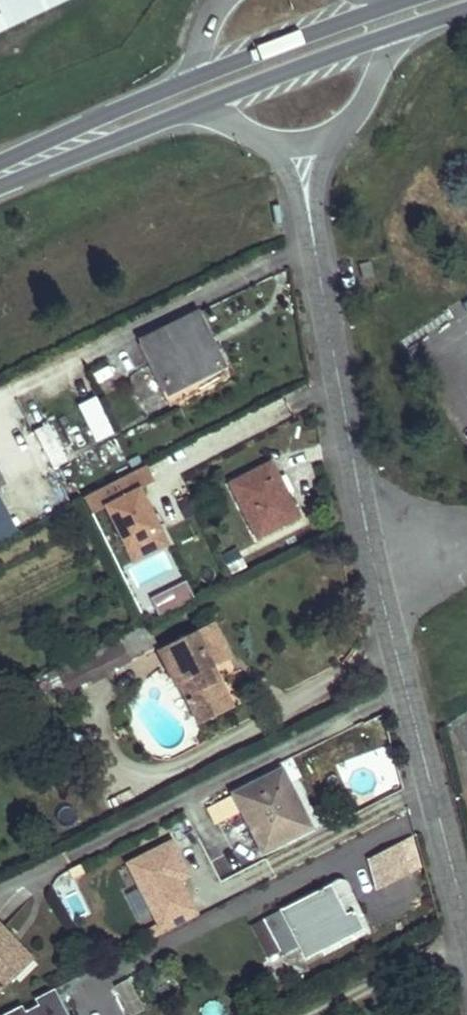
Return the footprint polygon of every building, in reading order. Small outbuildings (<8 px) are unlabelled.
[(69,0),(0,0),(0,33),(69,0)] [(137,352),(158,391),(215,362),(194,322),(137,352)] [(158,391),(166,407),(223,377),(215,362),(158,391)] [(94,397),(75,405),(92,443),(111,434),(94,397)] [(40,475),(67,461),(46,423),(19,437),(40,475)] [(191,599),(139,488),(151,483),(143,465),(79,495),(88,515),(102,509),(153,616),(191,599)] [(282,508),(262,466),(229,482),(249,524),(282,508)] [(187,703),(205,694),(189,663),(205,655),(201,647),(219,638),(202,604),(142,634),(158,667),(167,663),(187,703)] [(72,668),(78,685),(115,671),(109,654),(72,668)] [(189,663),(205,694),(220,686),(205,655),(189,663)] [(248,836),(283,819),(264,780),(276,774),(265,753),(190,790),(199,807),(207,803),(227,793),(235,809),(248,836)] [(264,780),(283,819),(295,813),(276,774),(264,780)] [(235,809),(227,793),(207,803),(215,819),(235,809)] [(122,860),(152,936),(197,919),(183,881),(188,879),(173,840),(122,860)] [(364,854),(373,887),(408,878),(399,845),(364,854)] [(347,912),(322,869),(263,898),(279,929),(299,918),(307,932),(347,912)] [(0,935),(0,943),(11,955),(15,951),(0,935)] [(11,955),(0,943),(0,965),(11,955)] [(142,1010),(126,978),(110,985),(124,1014),(132,1014),(142,1010)] [(56,990),(0,1013),(0,1014),(66,1014),(56,990)]
